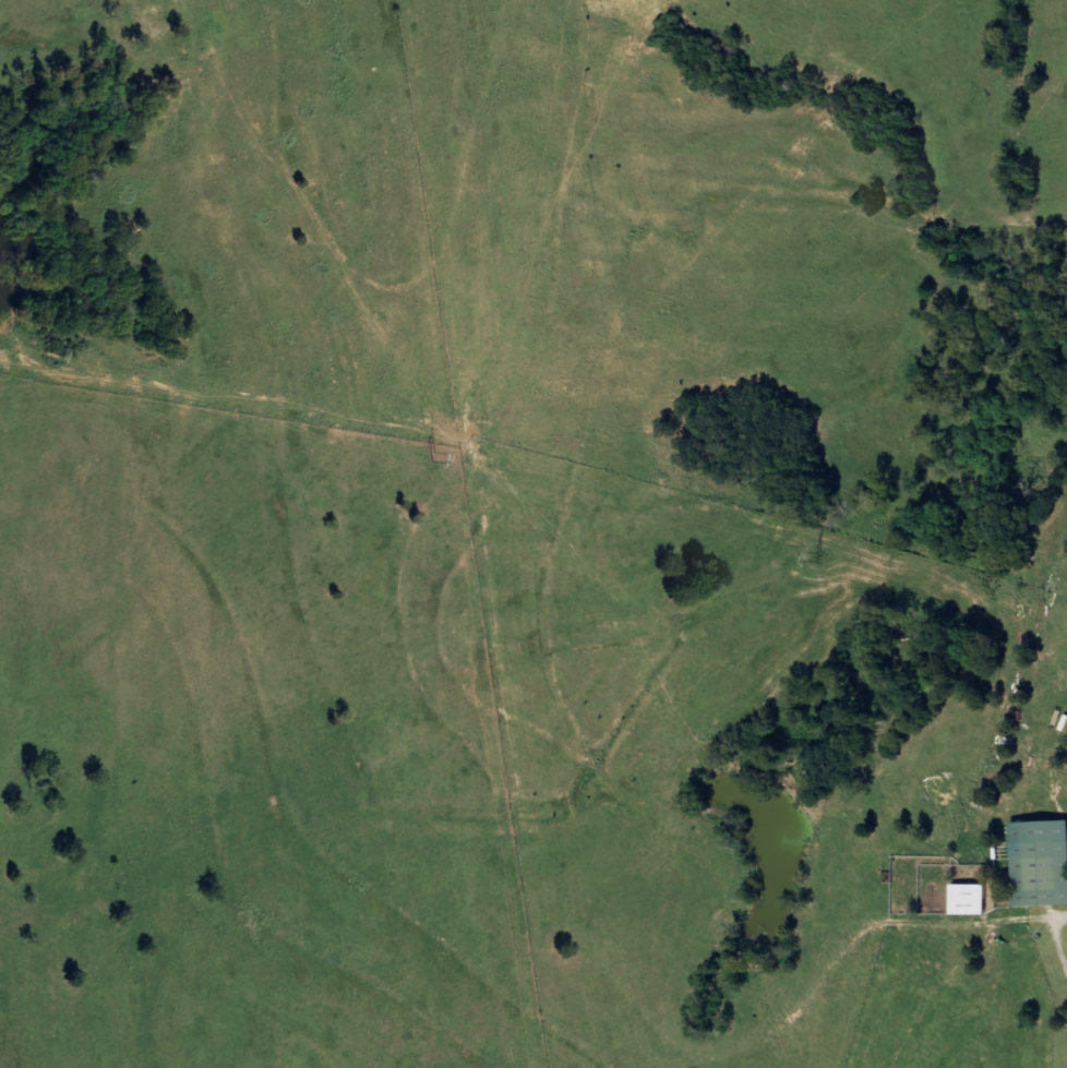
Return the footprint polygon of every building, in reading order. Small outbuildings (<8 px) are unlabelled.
[(1016,823),(1019,881),(1020,881),(1021,908),(1066,906),(1066,821),(1016,823)] [(990,885),(956,885),(956,915),(990,915),(990,885)]
